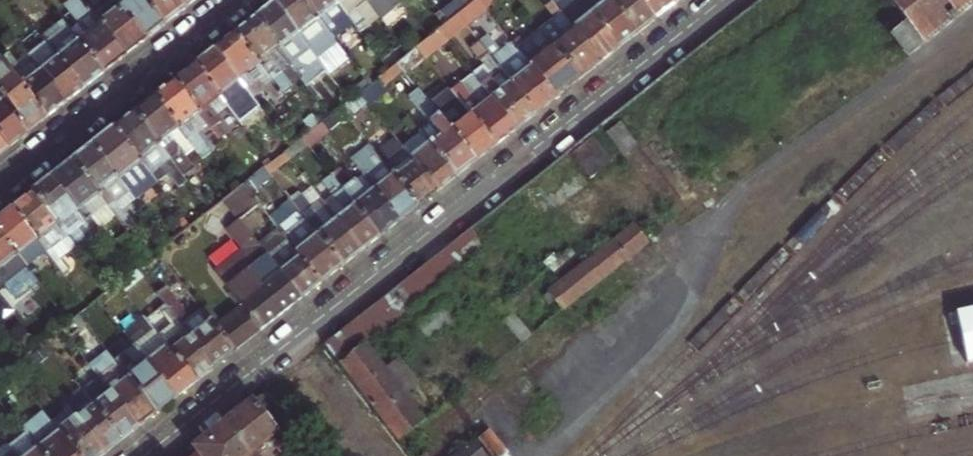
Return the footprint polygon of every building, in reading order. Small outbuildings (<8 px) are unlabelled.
[(126,60),(101,28),(92,17),(87,10),(79,0),(75,0),(64,9),(79,29),(71,35),(104,78),(116,68),(126,60)] [(120,13),(119,14),(132,30),(135,28),(147,43),(159,34),(165,29),(142,0),(111,0),(114,5),(120,13)] [(165,29),(176,21),(185,13),(175,0),(142,0),(165,29)] [(185,13),(196,5),(202,0),(175,0),(185,13)] [(303,0),(283,0),(276,6),(325,68),(330,75),(349,60),(334,40),(303,0)] [(362,34),(336,0),(303,0),(334,40),(345,31),(353,41),(362,34)] [(381,19),(367,0),(336,0),(362,34),(381,19)] [(400,1),(399,0),(367,0),(381,19),(385,23),(405,7),(400,1)] [(470,10),(463,0),(455,0),(440,12),(451,25),(459,19),(470,10)] [(470,10),(479,3),(483,0),(463,0),(470,10)] [(479,3),(486,13),(494,7),(488,0),(483,0),(479,3)] [(621,53),(579,0),(548,0),(554,7),(601,69),(615,58),(621,53)] [(609,0),(579,0),(621,53),(633,44),(639,39),(609,0)] [(658,24),(638,0),(609,0),(639,39),(652,29),(658,24)] [(668,0),(638,0),(658,24),(669,15),(676,10),(668,0)] [(676,10),(688,0),(668,0),(676,10)] [(892,3),(918,35),(960,0),(890,0),(892,3)] [(470,10),(459,19),(469,31),(489,16),(486,13),(479,3),(470,10)] [(879,13),(905,45),(918,35),(892,3),(879,13)] [(92,17),(101,28),(119,14),(120,13),(114,5),(99,16),(97,13),(92,17)] [(97,13),(92,6),(87,10),(92,17),(97,13)] [(305,83),(325,68),(276,6),(269,11),(257,20),(299,75),(305,83)] [(541,35),(580,85),(594,75),(601,69),(554,7),(548,12),(556,23),(541,35)] [(132,30),(119,14),(101,28),(126,60),(138,51),(147,43),(135,28),(132,30)] [(451,25),(440,34),(450,46),(469,31),(459,19),(451,25)] [(299,75),(257,20),(250,26),(237,36),(279,91),(299,75)] [(97,82),(104,78),(71,35),(62,25),(56,29),(60,34),(48,43),(86,91),(97,82)] [(56,29),(44,39),(48,43),(60,34),(56,29)] [(431,41),(418,51),(428,63),(450,46),(440,34),(431,41)] [(523,49),(519,44),(514,49),(557,103),(566,96),(573,91),(580,85),(541,35),(523,49)] [(237,36),(232,40),(218,51),(252,96),(256,101),(262,97),(256,90),(264,84),(281,106),(287,101),(279,91),(237,36)] [(491,39),(481,46),(538,118),(552,108),(557,103),(514,49),(513,48),(504,55),(491,39)] [(48,43),(27,59),(32,66),(40,76),(42,74),(55,90),(51,93),(63,109),(76,99),(86,91),(48,43)] [(532,123),(538,118),(481,46),(473,53),(482,65),(495,81),(485,89),(519,133),(532,123)] [(403,47),(384,62),(392,72),(399,66),(411,57),(403,47)] [(252,96),(218,51),(212,55),(197,67),(232,111),(246,129),(255,123),(241,105),(252,96)] [(399,66),(405,74),(409,78),(428,63),(418,51),(411,57),(399,66)] [(0,61),(0,102),(2,105),(4,104),(16,120),(14,121),(26,138),(41,126),(47,121),(10,73),(0,61)] [(495,81),(482,65),(472,73),(481,84),(485,89),(495,81)] [(42,74),(40,76),(32,66),(19,77),(14,70),(10,73),(47,121),(57,114),(63,109),(51,93),(55,90),(42,74)] [(405,74),(399,66),(392,72),(379,82),(385,89),(405,74)] [(232,111),(197,67),(192,72),(176,84),(211,128),(215,133),(225,125),(220,119),(232,111)] [(513,138),(519,133),(485,89),(472,73),(450,90),(497,150),(513,138)] [(211,128),(176,84),(170,89),(155,100),(196,152),(205,164),(215,155),(210,149),(200,136),(211,128)] [(490,156),(497,150),(450,90),(445,85),(426,100),(478,165),(490,156)] [(430,128),(421,134),(431,146),(458,181),(472,170),(478,165),(426,100),(420,92),(409,101),(430,128)] [(370,108),(361,97),(346,109),(355,120),(370,108)] [(189,158),(196,152),(155,100),(147,107),(136,116),(187,181),(200,171),(189,158)] [(10,151),(20,143),(26,138),(14,121),(16,120),(4,104),(2,105),(0,102),(0,138),(10,151)] [(191,185),(187,181),(136,116),(131,120),(116,131),(152,176),(164,167),(173,179),(183,191),(191,185)] [(211,128),(200,136),(210,149),(221,140),(215,133),(211,128)] [(152,176),(116,131),(106,139),(94,148),(130,194),(143,183),(152,196),(161,188),(152,176)] [(395,158),(385,166),(420,211),(433,201),(440,196),(410,158),(392,136),(383,143),(395,158)] [(2,157),(10,151),(0,138),(0,158),(2,157)] [(570,159),(586,182),(614,163),(597,139),(570,159)] [(294,149),(285,157),(290,164),(310,148),(304,141),(294,149)] [(359,155),(351,146),(343,152),(365,179),(377,194),(402,225),(415,215),(420,211),(385,166),(369,147),(359,155)] [(415,158),(413,155),(410,158),(440,196),(453,185),(458,181),(431,146),(423,152),(415,158)] [(137,203),(130,194),(94,148),(87,154),(74,164),(117,218),(130,235),(138,228),(126,212),(137,203)] [(274,165),(266,171),(272,178),(290,164),(285,157),(274,165)] [(68,169),(64,172),(53,180),(96,235),(117,218),(74,164),(68,169)] [(173,179),(164,167),(152,176),(161,188),(173,179)] [(254,181),(245,189),(250,195),(272,178),(266,171),(254,181)] [(397,229),(402,225),(377,194),(367,202),(355,186),(349,191),(346,188),(350,185),(341,174),(334,179),(383,240),(391,234),(397,229)] [(375,246),(383,240),(334,179),(324,187),(347,217),(338,224),(363,256),(375,246)] [(377,194),(365,179),(355,186),(367,202),(377,194)] [(96,235),(53,180),(46,186),(34,196),(75,248),(90,236),(92,238),(96,235)] [(245,189),(226,203),(241,223),(260,208),(250,195),(245,189)] [(358,260),(363,256),(338,224),(311,190),(302,197),(299,194),(290,201),(345,270),(358,260)] [(75,248),(34,196),(27,201),(14,211),(49,256),(58,268),(64,275),(69,272),(59,260),(75,248)] [(279,210),(288,222),(277,230),(323,287),(338,275),(345,270),(290,201),(279,210)] [(550,292),(638,228),(622,204),(534,268),(550,292)] [(14,211),(6,217),(0,222),(0,234),(29,271),(49,256),(14,211)] [(244,252),(218,272),(244,306),(222,323),(210,307),(203,313),(207,317),(237,355),(293,311),(303,303),(282,276),(264,290),(251,273),(269,259),(258,245),(241,223),(229,232),(244,252)] [(316,293),(323,287),(277,230),(258,245),(269,259),(282,276),(303,303),(316,293)] [(29,271),(0,234),(0,278),(7,288),(19,303),(41,286),(29,271)] [(409,306),(457,266),(446,252),(397,293),(409,306)] [(140,271),(122,286),(129,296),(148,281),(140,271)] [(164,302),(188,332),(217,371),(225,364),(232,359),(237,355),(207,317),(197,325),(173,295),(164,302)] [(64,331),(71,340),(87,327),(81,318),(72,325),(64,331)] [(413,407),(349,321),(325,339),(333,350),(387,425),(413,407)] [(169,347),(198,385),(212,374),(217,371),(188,332),(169,347)] [(137,348),(178,401),(191,391),(198,385),(169,347),(159,334),(143,346),(133,333),(128,337),(137,348)] [(325,339),(319,343),(328,354),(333,350),(325,339)] [(137,348),(116,364),(157,417),(171,406),(178,401),(137,348)] [(102,380),(141,430),(153,421),(157,417),(116,364),(109,356),(93,368),(102,380)] [(86,393),(124,443),(137,433),(141,430),(102,380),(86,393)] [(70,409),(106,455),(108,455),(120,447),(124,443),(86,393),(68,406),(70,409)] [(274,432),(257,408),(251,399),(202,436),(176,455),(245,455),(262,444),(260,442),(274,432)] [(42,455),(77,455),(61,435),(38,405),(16,423),(21,429),(42,455)] [(77,455),(106,455),(70,409),(65,413),(74,425),(61,435),(77,455)] [(21,429),(4,443),(14,455),(42,455),(21,429)] [(0,446),(0,455),(14,455),(4,443),(0,446)]
